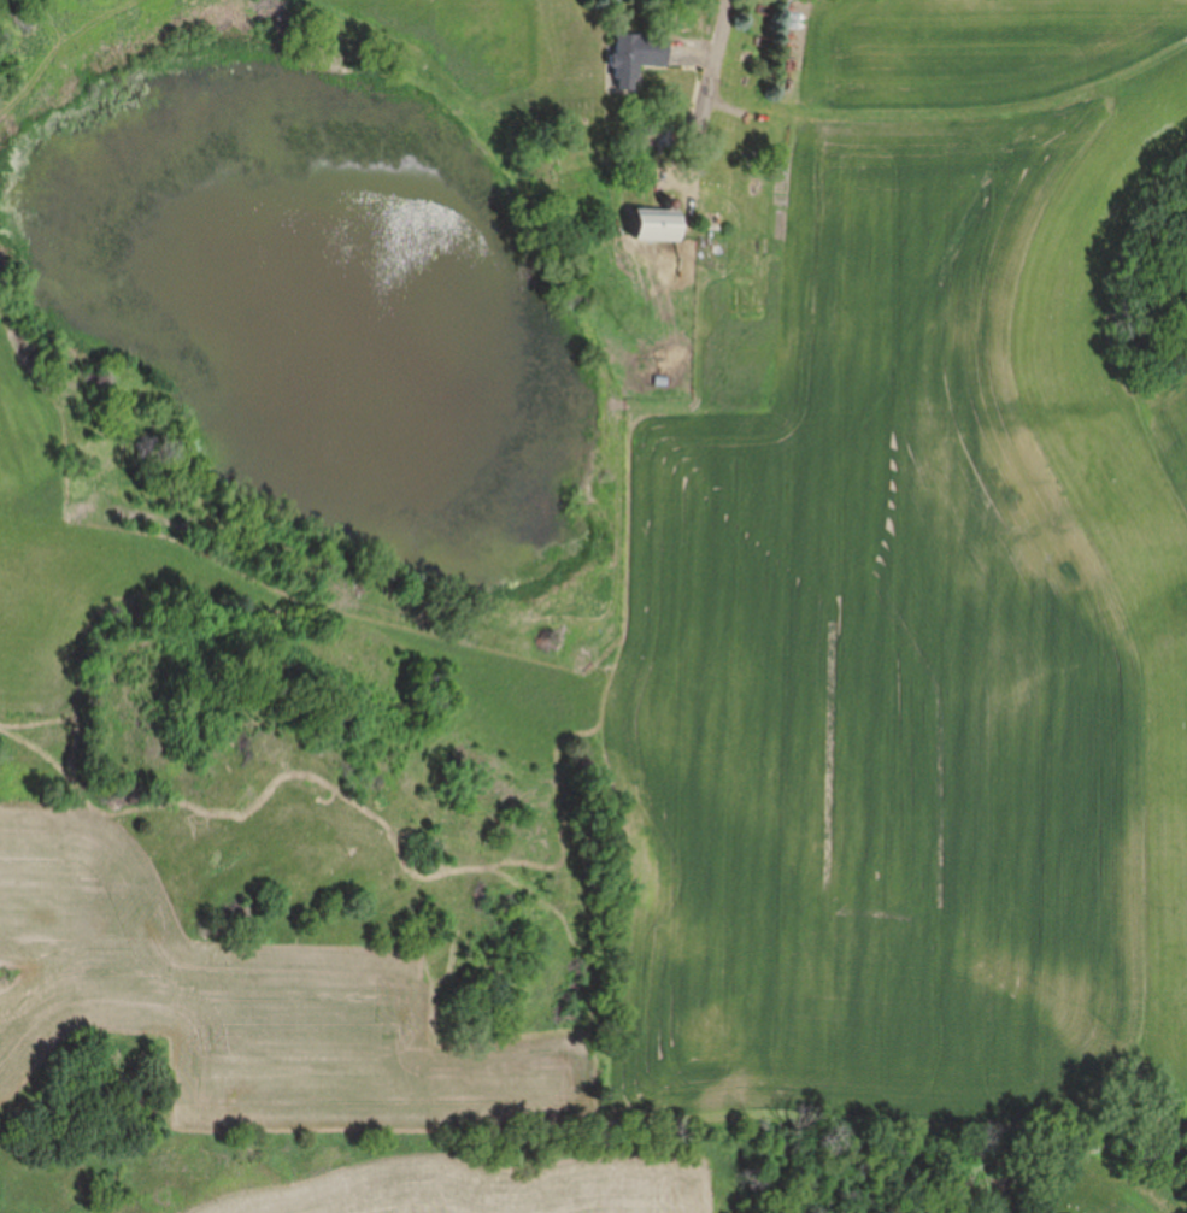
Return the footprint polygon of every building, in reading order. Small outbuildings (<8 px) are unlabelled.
[(667,33),(614,32),(614,89),(637,89),(637,65),(667,65),(667,33)] [(678,210),(632,210),(632,239),(678,239),(678,210)]
